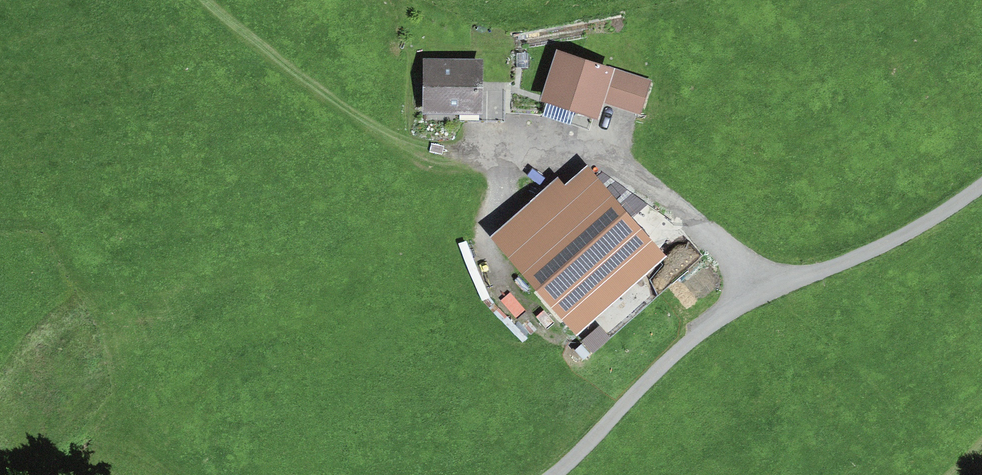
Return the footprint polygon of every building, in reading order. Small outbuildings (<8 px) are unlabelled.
[(556,49),(539,101),(597,120),(604,102),(614,68),(556,49)] [(516,67),(527,67),(527,53),(516,52),(516,67)] [(483,90),(483,59),(424,59),(424,114),(483,114),(483,90)] [(651,80),(614,68),(604,102),(641,114),(651,80)] [(504,90),(483,90),(483,114),(483,121),(504,120),(504,90)] [(662,258),(588,171),(566,189),(557,179),(488,239),(571,335),(662,258)] [(600,326),(582,343),(593,355),(611,338),(600,326)]
